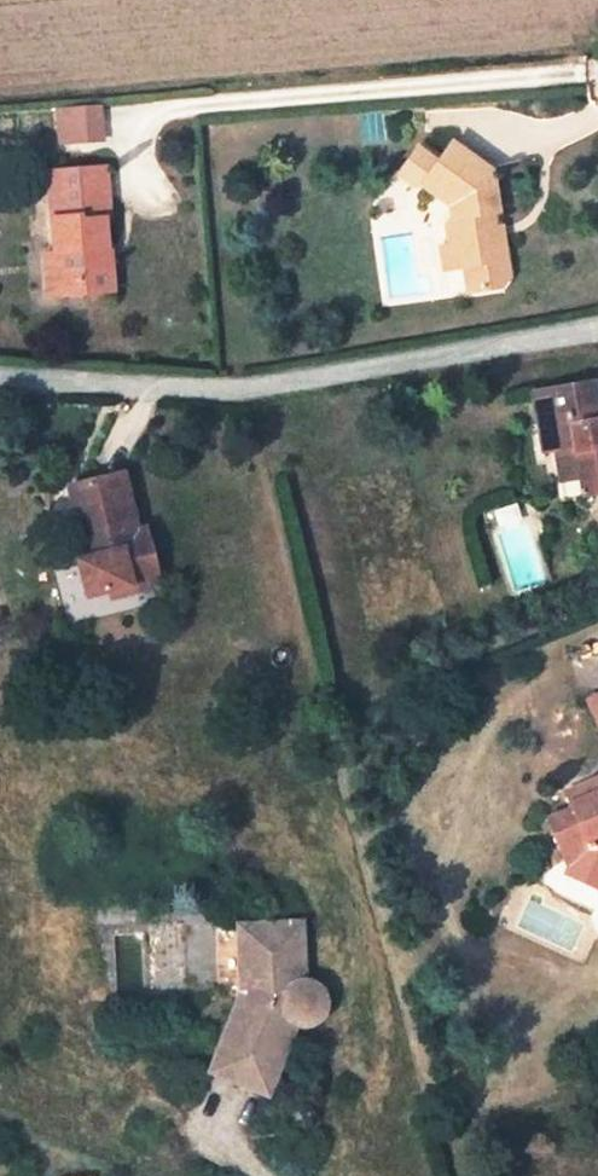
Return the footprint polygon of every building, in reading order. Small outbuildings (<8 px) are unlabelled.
[(104,106),(56,109),(58,146),(106,143),(104,106)] [(509,275),(505,247),(497,243),(495,227),(492,212),(498,211),(493,180),(489,176),(492,171),(452,142),(438,161),(418,147),(398,174),(413,185),(421,185),(449,205),(451,217),(446,225),(449,246),(450,247),(457,246),(460,263),(465,266),(469,292),(502,286),(509,275)] [(104,219),(110,218),(105,167),(60,171),(64,217),(52,218),(55,252),(45,253),(47,285),(83,282),(85,293),(113,291),(111,258),(104,258),(103,250),(106,250),(104,219)] [(48,172),(52,218),(64,217),(60,171),(48,172)] [(505,247),(502,226),(495,227),(497,243),(505,247)] [(457,246),(450,247),(449,246),(441,247),(444,269),(465,266),(460,263),(457,246)] [(47,285),(48,296),(85,293),(83,282),(47,285)] [(593,381),(531,392),(542,452),(554,450),(557,463),(577,459),(580,478),(583,495),(597,493),(597,410),(593,381)] [(577,459),(557,463),(560,481),(580,478),(577,459)] [(77,483),(93,545),(96,544),(98,554),(87,557),(78,559),(92,600),(111,596),(154,582),(162,579),(152,527),(142,528),(128,473),(77,483)] [(93,545),(77,483),(69,485),(87,557),(98,554),(96,544),(93,545)] [(587,564),(591,585),(597,584),(597,561),(587,564)] [(113,600),(156,588),(154,582),(111,596),(113,600)] [(589,701),(597,722),(597,697),(589,701)] [(386,751),(378,760),(385,769),(394,761),(386,751)] [(591,782),(593,786),(582,791),(584,796),(570,802),(572,808),(547,819),(566,860),(592,849),(587,838),(597,834),(597,779),(591,782)] [(582,791),(593,786),(591,782),(566,793),(570,802),(584,796),(582,791)] [(592,849),(597,846),(597,834),(587,838),(592,849)] [(538,873),(548,869),(545,861),(535,865),(538,873)] [(304,982),(300,922),(240,925),(242,991),(211,1070),(267,1094),(296,1022),(307,1023),(314,1020),(321,1014),(324,1006),(324,999),(320,989),(316,985),(304,982)]
